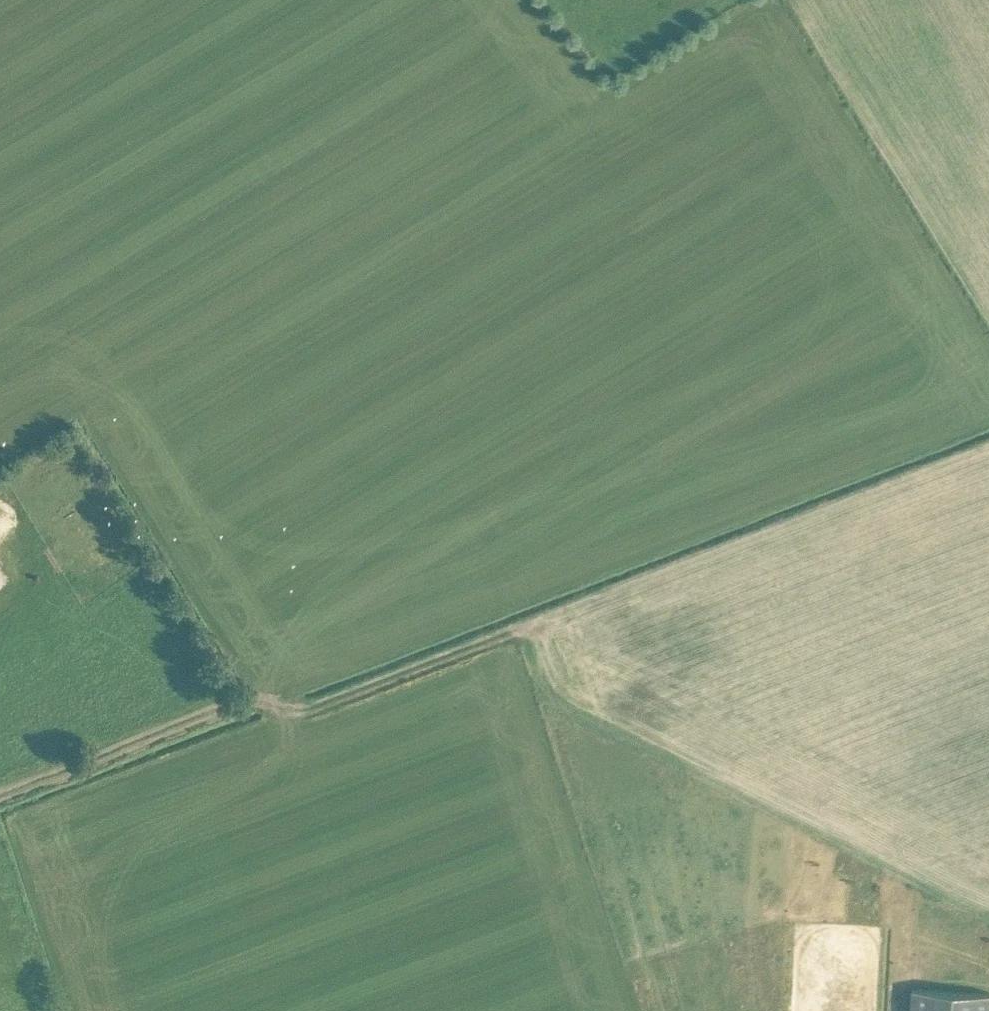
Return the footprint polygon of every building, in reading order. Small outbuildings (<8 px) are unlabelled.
[(908,1010),(988,1010),(988,991),(909,987),(908,1010)]
